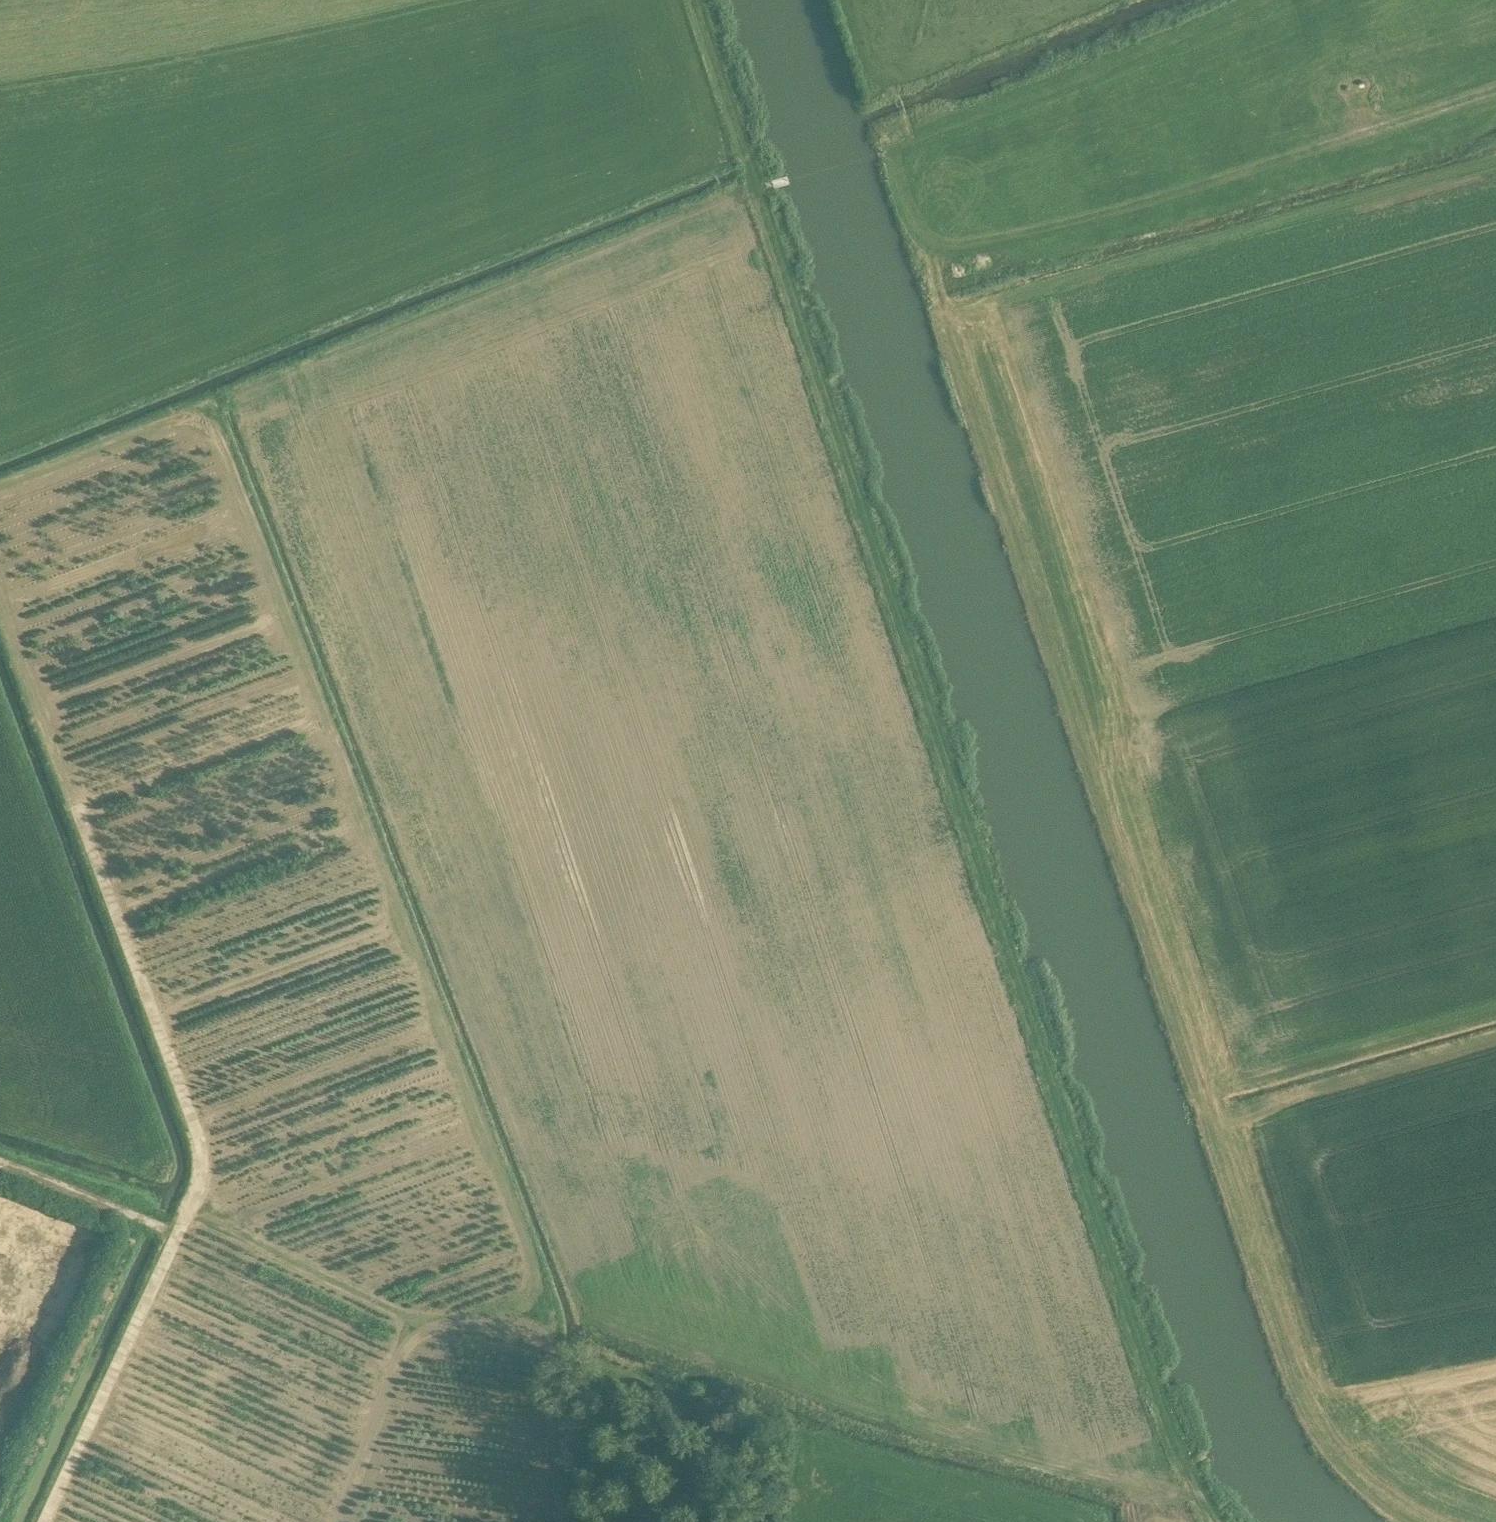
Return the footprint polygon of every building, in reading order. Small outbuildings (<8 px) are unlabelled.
[(4,1458),(13,1434),(0,1429),(0,1457),(4,1458)]
